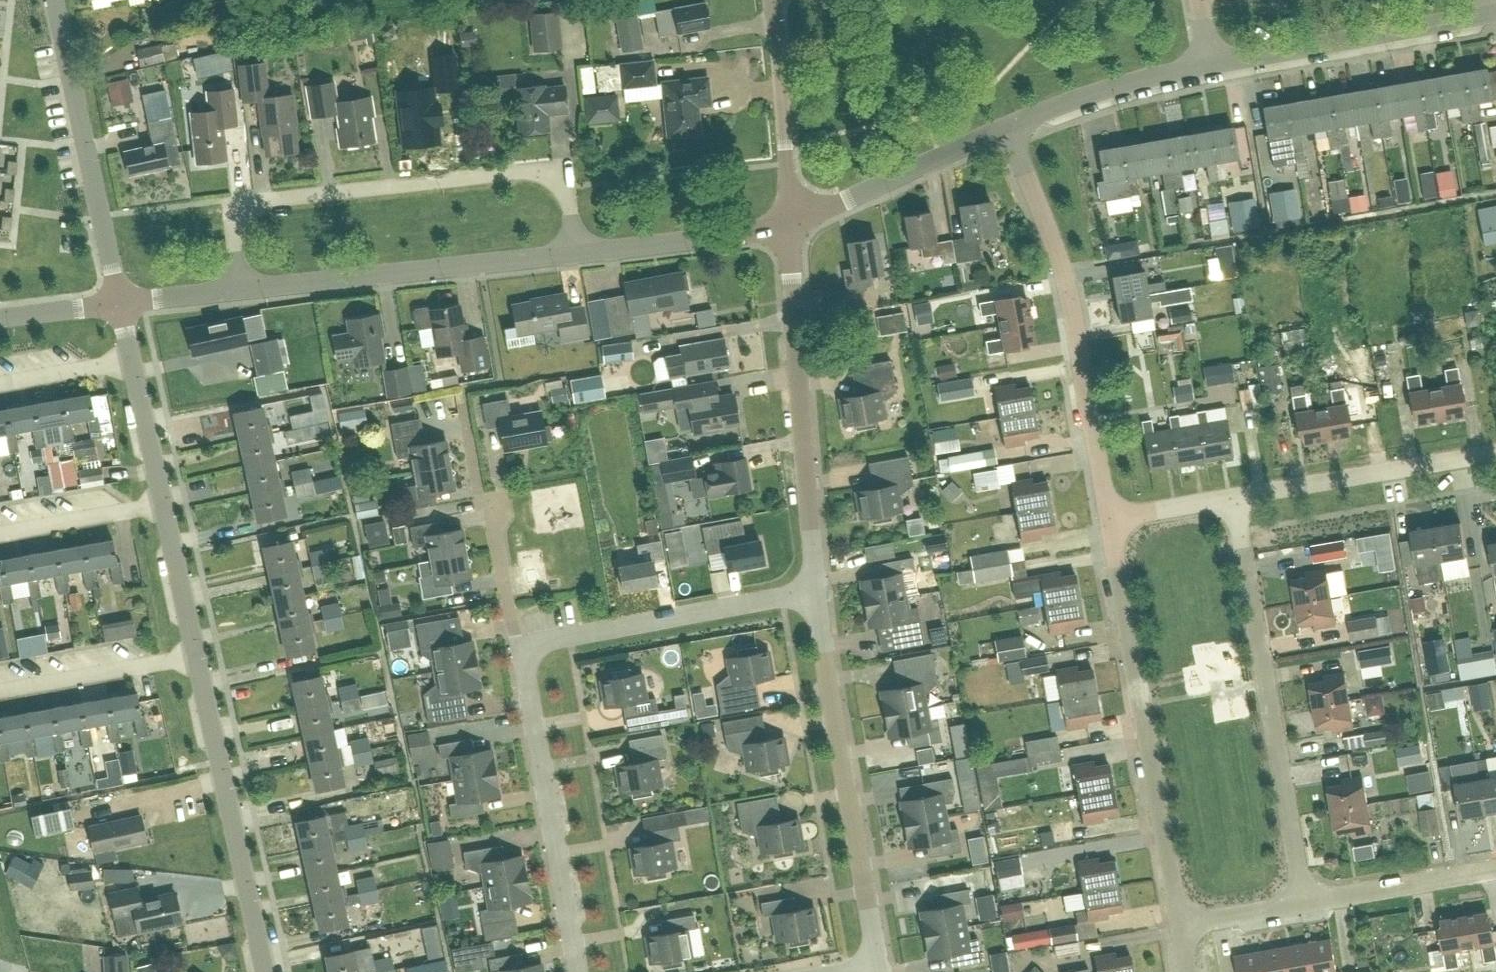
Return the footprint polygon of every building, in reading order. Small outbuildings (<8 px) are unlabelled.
[(615,15),(636,12),(636,15),(655,12),(653,0),(613,0),(615,15)] [(654,13),(657,31),(676,28),(677,33),(709,28),(705,4),(678,8),(678,9),(654,13)] [(563,48),(559,11),(531,14),(535,51),(563,48)] [(636,15),(636,12),(615,15),(621,51),(641,48),(636,15)] [(361,25),(348,26),(350,40),(362,39),(361,25)] [(475,32),(460,33),(462,46),(476,45),(475,32)] [(230,39),(232,52),(246,50),(244,37),(230,39)] [(162,44),(138,49),(142,66),(166,60),(162,44)] [(453,54),(432,56),(436,92),(456,90),(453,54)] [(623,89),(658,85),(656,59),(620,63),(623,89)] [(266,156),(298,153),(294,125),(296,125),(293,95),(268,98),(264,63),(239,66),(243,103),(258,101),(261,122),(262,122),(266,156)] [(1486,72),(1485,69),(1462,73),(1471,122),(1480,120),(1477,102),(1490,100),(1495,99),(1495,71),(1486,72)] [(1440,76),(1445,108),(1458,106),(1461,123),(1471,122),(1462,73),(1440,76)] [(515,74),(496,76),(498,88),(516,86),(515,74)] [(1432,110),(1445,108),(1440,76),(1418,80),(1426,130),(1436,128),(1432,110)] [(709,105),(706,80),(663,84),(669,137),(699,134),(697,116),(694,116),(693,106),(709,105)] [(1395,84),(1401,116),(1414,113),(1417,131),(1426,130),(1418,80),(1395,84)] [(306,86),(310,113),(336,109),(339,124),(336,125),(339,147),(374,141),(370,116),(373,115),(370,96),(336,102),(333,82),(306,86)] [(438,138),(428,83),(395,88),(404,143),(438,138)] [(1388,118),(1401,116),(1395,84),(1373,88),(1382,137),(1391,136),(1388,118)] [(567,113),(565,86),(545,88),(544,86),(515,89),(519,134),(549,131),(547,113),(552,112),(552,114),(567,113)] [(1351,92),(1357,123),(1369,121),(1373,139),(1382,137),(1373,88),(1351,92)] [(209,112),(191,114),(196,164),(226,161),(221,119),(236,118),(233,89),(207,92),(209,112)] [(1329,96),(1338,145),(1347,143),(1344,126),(1357,123),(1351,92),(1329,96)] [(585,125),(620,121),(617,95),(583,98),(585,125)] [(1328,147),(1338,145),(1329,96),(1307,100),(1312,131),(1325,129),(1328,147)] [(1285,104),(1293,153),(1303,151),(1299,133),(1312,131),(1307,100),(1285,104)] [(1292,153),(1293,153),(1285,104),(1262,108),(1267,139),(1268,139),(1272,167),(1294,163),(1292,153)] [(153,145),(124,151),(130,176),(169,167),(182,164),(172,116),(148,122),(153,145)] [(1491,158),(1485,122),(1474,124),(1481,160),(1491,158)] [(1238,159),(1232,127),(1209,131),(1218,180),(1227,179),(1224,161),(1238,159)] [(1209,182),(1218,180),(1209,131),(1187,135),(1193,166),(1206,164),(1209,182)] [(1165,139),(1174,188),(1183,186),(1180,169),(1193,166),(1187,135),(1165,139)] [(1164,190),(1174,188),(1165,139),(1143,143),(1148,174),(1161,172),(1164,190)] [(1136,176),(1148,174),(1143,143),(1121,146),(1129,196),(1139,194),(1136,176)] [(1098,151),(1103,181),(1096,182),(1099,202),(1130,197),(1129,196),(1121,146),(1098,151)] [(1343,173),(1352,172),(1348,148),(1338,150),(1343,173)] [(1297,176),(1298,176),(1308,174),(1305,157),(1294,159),(1297,176)] [(9,160),(7,173),(17,174),(18,161),(9,160)] [(1436,173),(1440,198),(1454,196),(1450,171),(1436,173)] [(1393,181),(1397,203),(1410,201),(1406,179),(1393,181)] [(1434,185),(1422,187),(1424,199),(1436,196),(1434,185)] [(6,188),(5,201),(14,201),(15,189),(6,188)] [(1344,188),(1330,190),(1333,212),(1348,210),(1344,188)] [(1365,195),(1349,197),(1351,210),(1367,208),(1365,195)] [(1295,198),(1270,202),(1274,222),(1298,218),(1295,198)] [(1192,210),(1190,199),(1179,201),(1181,212),(1192,210)] [(965,237),(952,240),(956,261),(980,257),(976,237),(995,234),(990,202),(960,207),(965,237)] [(1484,245),(1495,243),(1495,206),(1477,209),(1479,220),(1479,221),(1484,245)] [(1255,207),(1230,211),(1233,231),(1258,227),(1255,207)] [(910,247),(920,246),(922,258),(942,254),(944,264),(955,262),(951,240),(936,242),(930,212),(905,217),(910,247)] [(3,216),(2,229),(11,230),(12,216),(3,216)] [(1208,221),(1211,240),(1229,237),(1226,218),(1208,221)] [(846,290),(863,288),(861,278),(882,274),(875,239),(848,244),(853,268),(842,270),(846,290)] [(1108,258),(1121,256),(1120,248),(1114,244),(1106,246),(1108,258)] [(1214,248),(1217,263),(1233,260),(1231,245),(1214,248)] [(1165,292),(1163,282),(1146,285),(1143,272),(1112,278),(1116,301),(1165,292)] [(671,307),(672,312),(688,310),(684,291),(689,291),(686,275),(682,276),(681,273),(625,283),(627,295),(605,299),(612,338),(635,333),(632,315),(647,312),(671,307)] [(1190,288),(1165,292),(1167,301),(1160,302),(1161,307),(1192,301),(1190,288)] [(1160,302),(1167,301),(1165,292),(1116,301),(1120,323),(1151,318),(1149,304),(1160,302)] [(866,309),(863,293),(847,296),(850,312),(866,309)] [(532,333),(563,327),(566,341),(587,337),(582,307),(568,310),(565,294),(532,300),(532,302),(513,306),(516,321),(503,324),(507,348),(533,343),(532,333)] [(980,316),(996,313),(999,327),(1030,321),(1026,300),(1018,301),(1018,298),(978,305),(980,316)] [(914,305),(917,324),(929,322),(926,303),(914,305)] [(419,330),(432,328),(437,357),(464,352),(468,370),(487,367),(482,338),(465,341),(459,306),(430,311),(426,308),(415,310),(412,313),(415,327),(419,330)] [(1203,308),(1189,311),(1190,320),(1204,318),(1203,308)] [(1170,312),(1172,323),(1190,320),(1189,311),(1188,309),(1170,312)] [(647,312),(632,315),(635,333),(636,337),(651,335),(647,312)] [(902,313),(877,317),(879,332),(905,328),(902,313)] [(379,315),(347,321),(349,334),(333,337),(337,361),(353,359),(355,367),(384,362),(380,338),(383,337),(379,315)] [(188,330),(194,355),(245,344),(240,319),(188,330)] [(999,327),(1001,340),(985,343),(987,354),(1027,347),(1026,344),(1034,343),(1030,321),(999,327)] [(609,337),(607,325),(595,327),(598,339),(609,337)] [(1298,338),(1311,337),(1310,325),(1297,325),(1298,338)] [(1181,331),(1158,334),(1159,342),(1174,340),(1176,352),(1184,350),(1181,331)] [(1378,341),(1382,363),(1404,359),(1401,337),(1378,341)] [(286,369),(279,338),(252,343),(259,375),(286,369)] [(670,379),(729,369),(724,339),(679,347),(680,355),(667,357),(670,379)] [(634,359),(632,341),(603,345),(606,363),(634,359)] [(1129,358),(1119,360),(1122,371),(1131,369),(1129,358)] [(885,418),(882,403),(896,391),(890,360),(858,366),(863,392),(861,395),(839,399),(844,425),(854,423),(856,431),(875,427),(874,420),(885,418)] [(1283,391),(1278,363),(1259,367),(1264,395),(1283,391)] [(938,367),(940,378),(952,376),(950,365),(938,367)] [(1219,380),(1217,367),(1205,369),(1207,382),(1219,380)] [(407,368),(383,372),(388,397),(411,393),(407,368)] [(1242,409),(1259,406),(1253,368),(1235,371),(1242,409)] [(1445,371),(1448,388),(1434,390),(1439,420),(1461,416),(1460,409),(1463,408),(1456,369),(1445,371)] [(602,374),(571,379),(575,402),(606,397),(602,374)] [(1417,417),(1418,424),(1439,420),(1434,390),(1422,393),(1419,376),(1407,378),(1414,417),(1417,417)] [(975,394),(973,379),(937,385),(940,400),(975,394)] [(718,398),(715,380),(638,394),(641,412),(688,404),(694,435),(718,431),(717,428),(738,424),(733,395),(718,398)] [(1190,384),(1177,387),(1179,402),(1193,400),(1190,384)] [(1015,385),(995,388),(1000,418),(1035,412),(1030,387),(1016,389),(1015,385)] [(554,390),(556,401),(568,399),(566,388),(554,390)] [(1326,441),(1348,437),(1346,430),(1349,429),(1342,390),(1331,392),(1334,408),(1320,411),(1326,441)] [(299,414),(281,417),(284,430),(302,427),(302,426),(328,420),(322,393),(310,395),(314,411),(299,414)] [(95,417),(91,394),(63,399),(67,423),(71,422),(88,419),(91,439),(102,437),(98,416),(95,417)] [(1303,438),(1304,445),(1326,441),(1320,411),(1307,413),(1304,397),(1292,399),(1299,438),(1303,438)] [(67,423),(63,399),(35,404),(39,428),(44,427),(60,424),(64,444),(75,442),(71,422),(67,423)] [(411,399),(392,403),(393,411),(412,408),(411,399)] [(545,443),(545,441),(551,439),(548,426),(542,427),(539,412),(510,417),(507,400),(482,405),(487,428),(499,426),(504,451),(545,443)] [(12,433),(16,432),(33,429),(36,449),(40,448),(47,447),(44,427),(39,428),(35,404),(7,409),(12,433)] [(1196,412),(1198,426),(1199,425),(1205,461),(1233,456),(1225,407),(1196,412)] [(261,408),(234,413),(240,441),(275,433),(272,424),(265,425),(261,408)] [(5,434),(9,454),(20,452),(16,432),(12,433),(7,409),(0,411),(0,435),(5,434)] [(350,411),(338,413),(340,427),(353,426),(350,411)] [(1000,418),(1005,448),(1025,444),(1024,439),(1039,437),(1035,412),(1000,418)] [(1199,425),(1198,426),(1180,429),(1178,415),(1168,417),(1170,430),(1172,430),(1178,466),(1205,461),(1199,425)] [(420,445),(418,434),(415,419),(391,424),(397,459),(412,456),(414,471),(449,465),(445,440),(420,445)] [(1143,435),(1149,471),(1178,466),(1172,430),(1170,430),(1153,433),(1151,420),(1141,422),(1144,435),(1143,435)] [(302,427),(284,430),(287,443),(305,439),(330,434),(327,422),(302,427)] [(933,432),(936,453),(955,449),(952,428),(933,432)] [(273,462),(269,443),(277,441),(275,433),(240,441),(245,468),(273,462)] [(74,443),(76,458),(87,456),(85,441),(74,443)] [(337,457),(338,447),(313,446),(313,456),(337,457)] [(36,449),(32,449),(35,463),(43,461),(40,448),(36,449)] [(985,449),(957,454),(960,469),(987,465),(985,449)] [(665,450),(646,453),(648,463),(662,460),(666,460),(665,450)] [(666,460),(662,460),(662,462),(666,483),(670,482),(697,477),(693,455),(666,460)] [(899,496),(913,485),(908,456),(875,462),(879,485),(877,488),(856,492),(860,518),(871,516),(872,524),(892,520),(890,513),(901,511),(899,496)] [(731,494),(731,492),(750,489),(744,459),(712,464),(714,470),(703,472),(707,498),(731,494)] [(949,471),(947,459),(938,460),(940,472),(949,471)] [(71,462),(49,466),(54,489),(75,485),(71,462)] [(284,478),(277,479),(273,462),(245,468),(251,494),(286,487),(284,478)] [(662,462),(649,464),(662,530),(684,525),(682,511),(676,512),(670,482),(666,483),(662,462)] [(103,465),(80,470),(82,483),(105,479),(103,465)] [(449,465),(414,471),(419,496),(405,498),(407,510),(431,505),(429,494),(454,490),(449,465)] [(311,467),(293,471),(296,484),(313,480),(311,467)] [(997,470),(973,474),(977,492),(1000,488),(997,470)] [(341,474),(332,476),(335,489),(343,487),(341,474)] [(298,497),(316,493),(313,480),(296,484),(298,497)] [(1032,480),(1011,483),(1016,513),(1051,506),(1047,482),(1032,484),(1032,480)] [(951,481),(941,491),(949,498),(959,489),(951,481)] [(284,516),(280,497),(288,496),(286,487),(251,494),(257,522),(284,516)] [(20,490),(11,491),(12,500),(22,498),(20,490)] [(371,501),(353,505),(355,519),(374,515),(371,501)] [(1016,513),(1021,542),(1042,539),(1041,534),(1056,531),(1051,506),(1016,513)] [(922,518),(906,521),(908,535),(924,532),(922,518)] [(645,521),(648,536),(659,534),(656,520),(645,521)] [(364,525),(369,546),(387,542),(382,521),(364,525)] [(741,521),(702,528),(707,555),(724,551),(728,571),(764,564),(759,540),(745,542),(741,521)] [(428,545),(431,561),(466,554),(461,529),(436,534),(434,523),(410,527),(413,547),(428,545)] [(1471,577),(1461,524),(1436,529),(1442,562),(1443,562),(1446,581),(1471,577)] [(1421,586),(1434,583),(1446,581),(1443,562),(1442,562),(1436,529),(1411,533),(1421,586)] [(680,532),(664,535),(670,567),(686,564),(680,532)] [(928,552),(948,549),(946,533),(925,536),(928,552)] [(1363,550),(1392,546),(1390,533),(1361,538),(1363,550)] [(117,563),(113,539),(85,545),(89,569),(94,568),(110,565),(114,584),(124,582),(121,562),(117,563)] [(618,567),(622,591),(656,584),(652,563),(664,561),(660,541),(636,546),(639,563),(618,567)] [(1312,546),(1315,562),(1347,557),(1344,541),(1312,546)] [(290,542),(263,548),(269,576),(296,570),(294,560),(290,542)] [(893,555),(890,542),(865,547),(867,560),(893,555)] [(89,569),(85,545),(57,550),(62,574),(66,573),(82,570),(86,589),(97,587),(94,568),(89,569)] [(328,548),(310,552),(313,566),(331,562),(328,548)] [(34,579),(38,578),(55,575),(59,595),(69,593),(66,573),(62,574),(57,550),(30,555),(34,579)] [(970,557),(972,569),(1009,563),(1007,550),(970,557)] [(470,579),(466,554),(431,561),(418,563),(420,577),(419,577),(423,599),(447,594),(445,583),(470,579)] [(42,598),(38,578),(34,579),(30,555),(2,560),(7,584),(11,583),(13,598),(30,595),(31,600),(42,598)] [(882,563),(884,574),(882,577),(860,581),(864,604),(906,597),(903,585),(917,582),(912,558),(882,563)] [(11,583),(7,584),(2,560),(0,560),(0,585),(4,604),(14,603),(13,598),(11,583)] [(316,578),(334,574),(331,562),(313,566),(316,578)] [(972,569),(974,582),(1011,575),(1009,563),(972,569)] [(972,569),(956,572),(959,585),(974,582),(972,569)] [(1313,577),(1292,580),(1296,604),(1331,597),(1326,569),(1312,572),(1313,577)] [(296,570),(269,576),(275,602),(302,596),(296,570)] [(1033,593),(1042,591),(1045,605),(1079,599),(1075,574),(1061,577),(1060,572),(1012,581),(1015,599),(1033,596),(1033,593)] [(83,608),(81,591),(70,593),(73,609),(83,608)] [(302,596),(275,602),(281,629),(308,623),(306,613),(302,596)] [(864,604),(869,627),(891,623),(893,625),(898,647),(923,643),(917,607),(908,609),(906,597),(864,604)] [(1331,597),(1296,604),(1300,627),(1321,623),(1322,628),(1336,626),(1331,597)] [(1411,600),(1412,611),(1425,608),(1423,598),(1411,600)] [(1069,626),(1084,624),(1079,599),(1045,605),(1050,635),(1070,631),(1069,626)] [(106,607),(108,621),(140,616),(138,602),(106,607)] [(340,602),(322,606),(325,619),(343,615),(340,602)] [(379,605),(381,618),(403,615),(400,602),(379,605)] [(343,615),(325,619),(327,629),(328,632),(346,628),(343,615)] [(1390,616),(1377,618),(1380,636),(1393,634),(1390,616)] [(1349,623),(1352,641),(1380,636),(1377,618),(1349,623)] [(435,671),(476,664),(472,641),(450,645),(447,643),(443,621),(448,620),(448,619),(416,624),(421,655),(429,661),(433,660),(435,671)] [(385,624),(387,638),(409,634),(406,620),(385,624)] [(308,623),(281,629),(286,657),(314,651),(310,633),(308,623)] [(58,625),(45,627),(47,639),(60,637),(58,625)] [(105,640),(121,637),(119,625),(103,628),(105,640)] [(929,629),(932,644),(946,641),(943,626),(929,629)] [(43,631),(29,634),(32,654),(46,651),(43,631)] [(998,660),(1025,655),(1022,636),(994,641),(998,660)] [(1485,637),(1469,640),(1471,651),(1487,648),(1485,637)] [(1425,642),(1431,675),(1432,674),(1451,671),(1452,671),(1446,639),(1425,642)] [(0,643),(0,658),(9,656),(6,642),(0,643)] [(1238,654),(1231,655),(1230,642),(1215,643),(1217,675),(1240,673),(1238,654)] [(1390,644),(1359,650),(1362,668),(1393,662),(1390,644)] [(768,651),(757,653),(756,646),(736,649),(738,657),(727,658),(729,674),(715,685),(720,713),(753,708),(749,684),(751,681),(773,678),(768,651)] [(902,687),(880,691),(885,714),(926,707),(923,695),(937,684),(932,653),(900,659),(904,684),(902,687)] [(1023,674),(1050,670),(1047,655),(1021,659),(1023,674)] [(1459,658),(1463,679),(1483,676),(1479,655),(1459,658)] [(437,683),(423,694),(428,723),(460,717),(456,694),(458,691),(480,687),(476,664),(435,671),(437,683)] [(1077,667),(1056,671),(1061,700),(1096,694),(1091,669),(1077,671),(1077,667)] [(605,707),(627,703),(630,705),(632,717),(658,712),(655,698),(646,700),(641,674),(631,675),(629,668),(610,671),(611,679),(600,681),(605,707)] [(1451,671),(1432,674),(1433,683),(1453,679),(1451,671)] [(1331,680),(1310,684),(1314,707),(1349,701),(1344,673),(1330,675),(1331,680)] [(319,676),(292,682),(298,710),(333,702),(331,693),(323,694),(319,676)] [(1476,711),(1494,708),(1489,682),(1472,685),(1476,711)] [(360,696),(358,683),(340,687),(343,700),(360,696)] [(1441,691),(1428,693),(1430,707),(1444,704),(1441,691)] [(141,715),(137,693),(108,698),(113,722),(118,721),(134,718),(138,738),(148,736),(144,715),(141,715)] [(1061,700),(1066,730),(1087,726),(1086,721),(1100,719),(1096,694),(1061,700)] [(363,709),(360,696),(343,700),(345,713),(363,709)] [(1382,696),(1366,699),(1369,715),(1385,712),(1382,696)] [(85,727),(90,726),(106,723),(110,742),(121,740),(118,721),(113,722),(108,698),(81,703),(85,727)] [(1349,701),(1314,707),(1318,730),(1339,727),(1340,732),(1354,729),(1349,701)] [(331,731),(327,712),(335,711),(333,702),(298,710),(304,737),(331,731)] [(58,732),(62,731),(79,728),(83,747),(93,745),(90,726),(85,727),(81,703),(54,708),(58,732)] [(911,733),(913,735),(915,746),(941,742),(937,718),(928,720),(926,707),(885,714),(889,737),(911,733)] [(30,737),(34,736),(51,733),(55,752),(66,750),(62,731),(58,732),(54,708),(26,713),(30,737)] [(7,741),(24,738),(27,757),(38,755),(34,736),(30,737),(26,713),(0,718),(0,726),(3,742),(7,741)] [(783,737),(761,741),(758,739),(754,715),(722,721),(727,750),(744,756),(747,771),(757,769),(759,777),(778,773),(777,765),(788,764),(783,737)] [(446,722),(446,731),(466,733),(466,724),(446,722)] [(950,727),(955,757),(970,754),(965,724),(950,727)] [(11,760),(7,741),(3,742),(0,726),(0,762),(11,760)] [(430,730),(409,734),(413,759),(434,755),(430,730)] [(1386,730),(1366,733),(1368,746),(1388,743),(1386,730)] [(342,746),(335,748),(331,731),(304,737),(310,763),(344,756),(342,746)] [(661,786),(657,760),(666,758),(662,734),(648,737),(650,747),(637,749),(639,760),(637,763),(615,767),(620,793),(631,791),(632,799),(652,795),(651,788),(661,786)] [(372,749),(369,736),(351,740),(354,753),(372,749)] [(1025,743),(1027,755),(1059,749),(1057,737),(1025,743)] [(450,757),(454,780),(495,772),(491,749),(469,753),(466,751),(464,740),(438,745),(440,758),(450,757)] [(1421,745),(1397,749),(1399,764),(1423,760),(1421,745)] [(920,764),(934,761),(932,748),(918,750),(920,764)] [(375,762),(372,749),(354,753),(357,766),(375,762)] [(1059,749),(1027,755),(1030,766),(1061,761),(1059,749)] [(1030,766),(1027,755),(1011,757),(1014,773),(1030,770),(1030,766)] [(310,763),(316,791),(343,785),(339,766),(346,765),(344,756),(310,763)] [(395,757),(375,761),(378,774),(397,770),(395,757)] [(118,758),(105,761),(109,786),(123,783),(118,758)] [(959,780),(974,778),(970,758),(955,761),(959,780)] [(1495,812),(1495,758),(1477,761),(1480,780),(1481,780),(1486,814),(1495,812)] [(133,761),(120,763),(122,774),(135,771),(133,761)] [(1461,818),(1486,814),(1481,780),(1480,780),(1477,761),(1440,768),(1444,791),(1456,789),(1461,818)] [(1093,762),(1072,765),(1078,795),(1112,789),(1108,764),(1094,766),(1093,762)] [(59,770),(62,787),(72,785),(69,768),(59,770)] [(495,772),(454,780),(458,803),(448,804),(451,818),(477,813),(475,802),(477,799),(499,796),(495,772)] [(1349,784),(1328,787),(1332,811),(1367,805),(1362,776),(1348,779),(1349,784)] [(922,784),(924,795),(922,797),(900,801),(904,825),(945,817),(943,804),(952,803),(950,793),(954,792),(952,778),(922,784)] [(1103,816),(1117,814),(1112,789),(1078,795),(1083,824),(1104,821),(1103,816)] [(23,794),(13,796),(16,805),(25,803),(23,794)] [(773,858),(793,854),(791,847),(802,845),(797,819),(776,823),(773,821),(768,797),(736,803),(741,832),(758,837),(761,852),(772,851),(773,858)] [(1367,805),(1332,811),(1336,834),(1357,830),(1358,835),(1372,833),(1367,805)] [(30,814),(34,834),(73,825),(69,806),(30,814)] [(692,809),(664,814),(667,828),(678,826),(694,823),(692,809)] [(1424,835),(1440,833),(1436,809),(1420,812),(1424,835)] [(323,816),(296,822),(302,850),(329,844),(348,840),(367,835),(364,822),(346,826),(343,812),(323,816)] [(933,846),(935,857),(961,852),(957,828),(948,830),(945,817),(904,825),(909,848),(930,844),(933,846)] [(94,848),(115,843),(116,847),(145,840),(140,818),(90,829),(94,848)] [(439,821),(430,822),(432,836),(441,834),(439,821)] [(630,848),(634,875),(645,873),(646,880),(666,877),(665,869),(676,868),(671,841),(680,840),(678,826),(667,828),(652,830),(654,841),(652,844),(630,848)] [(1056,844),(1072,841),(1069,829),(1054,832),(1056,844)] [(1042,845),(1054,843),(1052,831),(1040,833),(1042,845)] [(367,835),(348,840),(350,848),(351,852),(370,848),(367,835)] [(455,867),(450,838),(429,842),(434,870),(455,867)] [(329,844),(302,850),(308,876),(335,870),(329,844)] [(1374,844),(1354,847),(1356,860),(1376,857),(1374,844)] [(500,859),(497,857),(495,846),(463,852),(466,868),(483,874),(485,886),(526,879),(522,856),(500,859)] [(969,851),(972,863),(987,861),(985,848),(969,851)] [(13,857),(5,872),(20,880),(28,865),(13,857)] [(999,878),(1024,873),(1021,857),(996,861),(999,878)] [(1098,859),(1077,862),(1082,892),(1118,885),(1114,861),(1099,863),(1098,859)] [(102,868),(102,881),(133,881),(131,868),(102,868)] [(72,890),(96,887),(94,870),(70,873),(72,890)] [(335,870),(308,876),(314,903),(341,897),(339,888),(335,870)] [(360,893),(378,889),(375,875),(358,879),(360,893)] [(508,906),(530,902),(526,879),(485,886),(489,909),(480,910),(485,940),(500,937),(497,922),(508,920),(506,908),(508,906)] [(1078,923),(1088,921),(1108,918),(1107,913),(1122,910),(1118,885),(1082,892),(1085,908),(1076,909),(1078,923)] [(115,919),(134,915),(138,932),(181,923),(174,893),(138,901),(135,889),(110,894),(115,919)] [(378,889),(360,893),(362,901),(363,905),(381,901),(378,889)] [(942,894),(944,905),(942,908),(920,912),(924,935),(965,927),(961,904),(970,903),(968,889),(942,894)] [(341,897),(314,903),(320,930),(347,924),(343,906),(362,901),(360,893),(341,897)] [(454,893),(440,896),(443,908),(457,906),(454,893)] [(992,893),(975,896),(979,919),(996,916),(992,893)] [(791,911),(788,909),(786,898),(760,903),(763,917),(772,915),(777,941),(787,939),(789,947),(808,943),(807,936),(818,934),(813,907),(791,911)] [(1014,903),(1000,905),(1003,920),(1017,917),(1014,903)] [(1486,914),(1464,917),(1470,948),(1483,946),(1486,962),(1495,960),(1495,953),(1490,920),(1487,921),(1486,914)] [(667,919),(669,930),(667,933),(645,937),(650,963),(661,961),(662,969),(682,965),(680,958),(691,956),(687,930),(696,928),(693,915),(667,919)] [(1464,917),(1443,921),(1444,928),(1441,929),(1448,968),(1459,967),(1456,950),(1470,948),(1464,917)] [(17,934),(14,922),(0,926),(0,933),(1,938),(17,934)] [(436,925),(422,928),(425,944),(439,941),(436,925)] [(1051,942),(1051,943),(1076,939),(1074,925),(1048,929),(1051,942)] [(981,962),(979,948),(976,936),(967,937),(965,927),(924,935),(929,958),(950,954),(953,956),(955,967),(981,962)] [(1048,928),(1011,934),(1013,948),(1051,942),(1048,929),(1048,928)] [(1331,940),(1307,944),(1312,971),(1337,971),(1331,940)] [(1078,941),(1044,947),(1046,959),(1080,953),(1078,941)] [(480,956),(493,953),(491,943),(452,949),(455,967),(481,962),(480,956)] [(1307,944),(1283,948),(1288,971),(1312,971),(1307,944)] [(326,956),(329,971),(377,971),(375,960),(373,960),(370,947),(353,950),(326,956)] [(1283,948),(1260,952),(1263,971),(1288,971),(1283,948)] [(1236,957),(1238,971),(1263,971),(1260,952),(1236,957)] [(1130,955),(1115,958),(1114,954),(1094,957),(1097,971),(1133,971),(1130,955)] [(126,955),(105,957),(106,971),(128,971),(126,955)] [(541,964),(519,968),(516,966),(514,955),(488,959),(490,971),(542,971),(541,964)] [(375,960),(377,971),(387,971),(396,970),(393,956),(375,960)] [(443,960),(414,966),(415,971),(446,971),(443,960)] [(992,965),(993,971),(1009,971),(1008,962),(992,965)]
